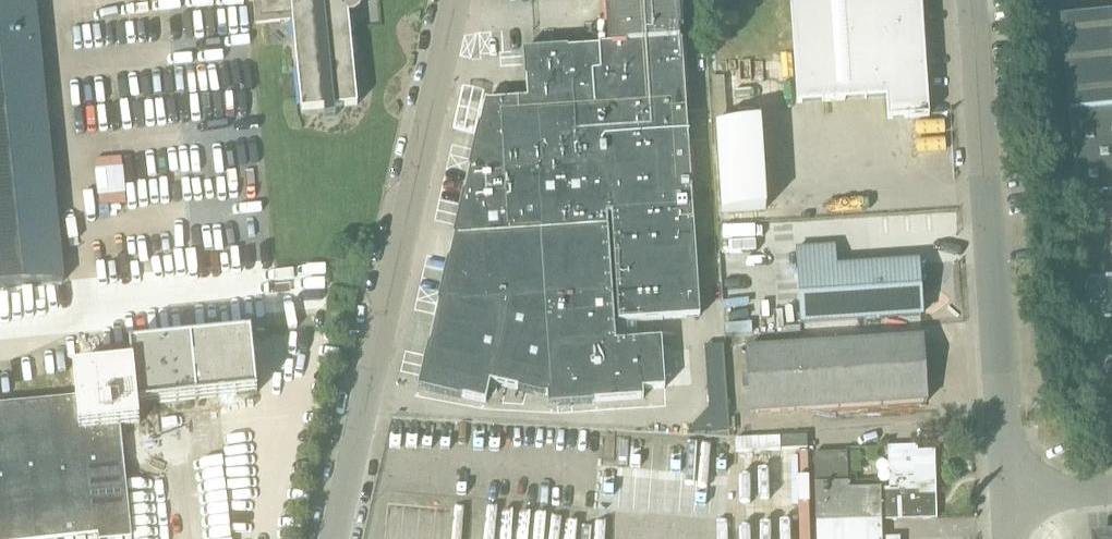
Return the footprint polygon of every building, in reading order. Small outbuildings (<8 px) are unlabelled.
[(64,281),(36,0),(0,0),(0,287),(64,281)] [(318,253),(343,252),(401,0),(291,0),(318,253)] [(434,346),(427,377),(433,386),(463,393),(462,397),(487,403),(491,383),(548,396),(554,396),(560,404),(593,402),(644,399),(644,390),(665,389),(662,340),(616,343),(615,323),(700,317),(679,0),(607,0),(610,46),(601,47),(601,48),(568,50),(568,51),(529,53),(531,79),(526,79),(522,101),(490,103),(486,102),(430,345),(434,346)] [(798,104),(887,98),(889,120),(930,117),(922,0),(791,0),(798,104)] [(837,268),(836,247),(797,249),(801,323),(922,316),(919,262),(837,268)] [(1111,398),(1111,277),(1076,280),(1078,295),(1099,293),(1106,398),(1111,398)] [(45,333),(43,302),(36,303),(32,305),(0,307),(0,349),(9,348),(45,333)] [(131,531),(120,419),(138,417),(137,404),(257,393),(251,333),(130,345),(133,365),(74,370),(77,398),(0,405),(0,538),(51,538),(131,531)] [(928,402),(924,335),(746,347),(750,414),(928,402)] [(165,524),(220,522),(216,431),(187,433),(187,422),(164,423),(164,437),(183,436),(185,462),(192,462),(193,482),(180,483),(181,496),(164,497),(165,524)] [(696,442),(695,464),(722,465),(723,443),(696,442)] [(816,523),(816,538),(901,538),(883,538),(883,520),(938,519),(938,517),(937,517),(937,504),(932,504),(931,483),(936,483),(938,483),(937,451),(912,451),(912,447),(891,448),(891,460),(898,460),(899,489),(882,490),(882,488),(850,489),(850,482),(815,483),(816,523)]
